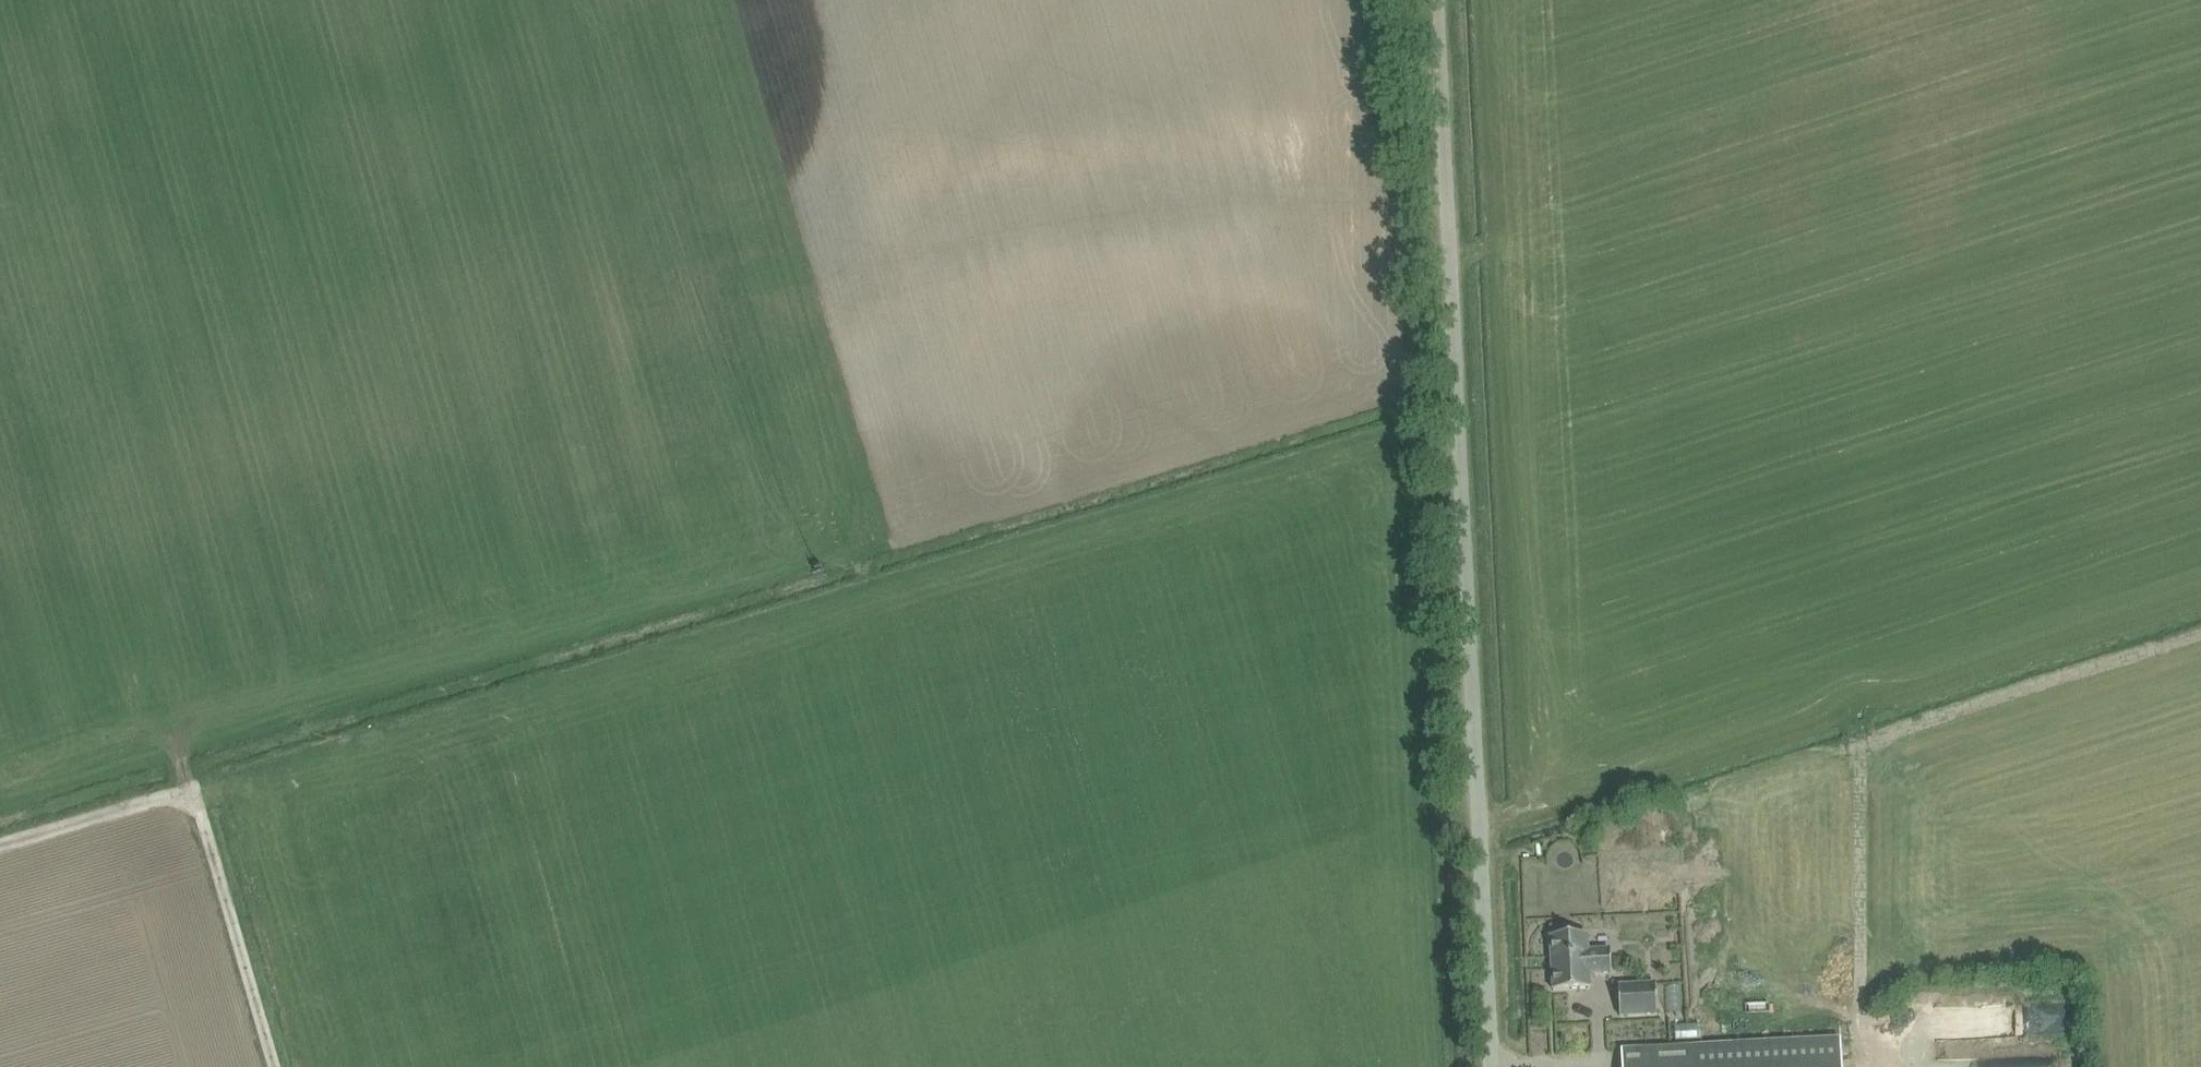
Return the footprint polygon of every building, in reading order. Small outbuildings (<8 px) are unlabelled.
[(1561,935),(1550,936),(1553,990),(1590,988),(1589,972),(1611,971),(1610,949),(1588,950),(1587,934),(1576,935),(1576,931),(1561,932),(1561,935)] [(1620,1014),(1656,1012),(1654,982),(1619,984),(1620,1014)] [(1685,1009),(1683,983),(1667,985),(1669,1011),(1685,1009)] [(2062,1030),(2063,1005),(2028,1003),(2027,1029),(2062,1030)] [(1644,1049),(1622,1050),(1623,1066),(1842,1066),(1841,1039),(1644,1049)]
